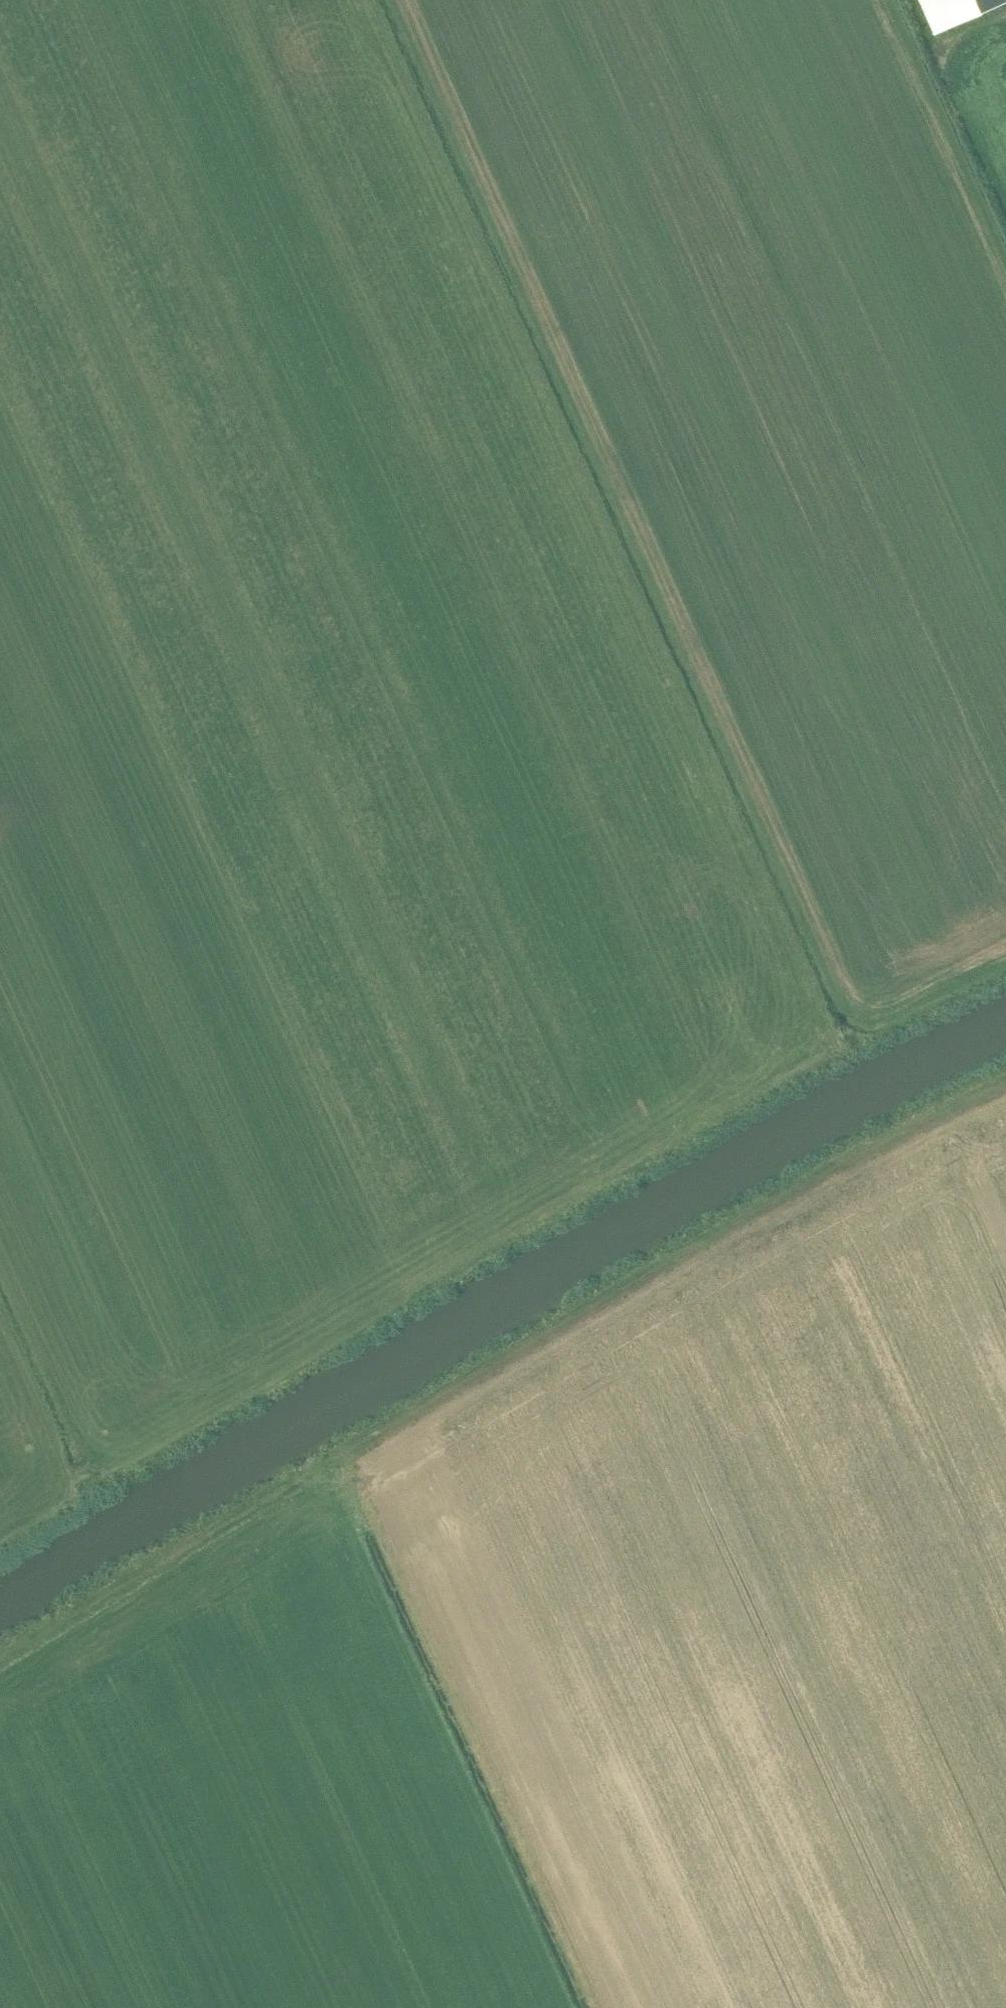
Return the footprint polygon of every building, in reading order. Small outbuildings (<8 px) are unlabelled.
[(938,31),(1005,1),(1005,0),(924,0),(938,31)]
